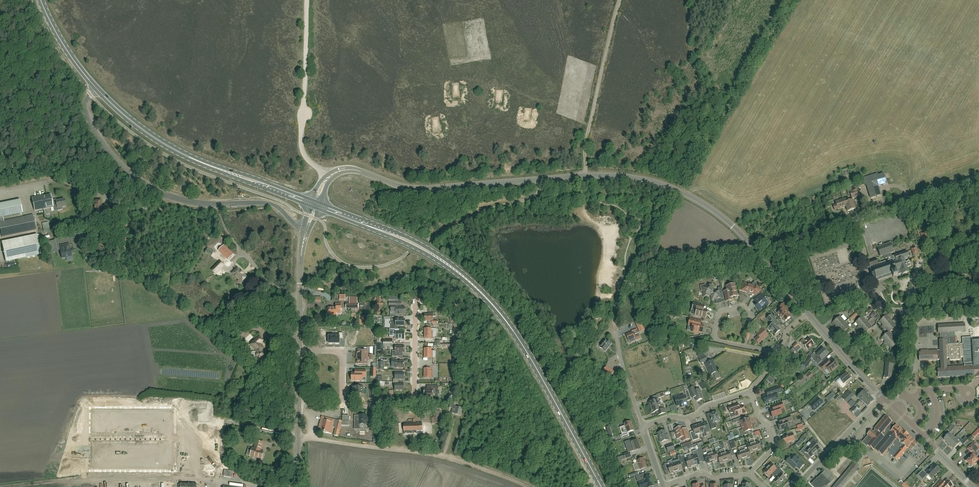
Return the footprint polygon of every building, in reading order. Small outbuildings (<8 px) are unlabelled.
[(869,194),(871,198),(880,195),(878,186),(886,184),(883,174),(878,176),(865,180),(867,185),(868,188),(869,194)] [(862,196),(860,189),(859,186),(847,190),(849,196),(851,195),(852,199),(862,196)] [(63,210),(62,207),(66,207),(64,199),(56,201),(56,202),(53,203),(51,194),(32,198),(35,211),(53,207),(54,212),(63,210)] [(849,201),(848,198),(835,202),(836,204),(833,205),(834,210),(838,209),(846,207),(848,212),(855,209),(852,200),(849,201)] [(102,201),(94,201),(94,212),(102,212),(102,211),(109,211),(109,205),(102,205),(102,201)] [(36,230),(34,221),(35,221),(35,220),(36,220),(35,215),(33,216),(33,215),(0,222),(0,227),(2,237),(36,230)] [(923,243),(931,241),(928,231),(920,233),(923,243)] [(37,235),(2,242),(6,262),(41,255),(37,235)] [(907,268),(911,267),(909,262),(906,263),(905,260),(908,259),(908,257),(909,257),(908,252),(892,257),(891,253),(894,252),(891,243),(877,248),(880,257),(883,256),(884,259),(888,258),(888,261),(893,276),(893,277),(898,276),(897,275),(902,274),(902,275),(909,273),(907,268)] [(61,246),(62,251),(61,251),(62,258),(72,257),(71,253),(74,253),(74,249),(71,250),(69,244),(61,246)] [(233,255),(224,246),(219,250),(229,259),(233,255)] [(893,276),(888,261),(879,264),(877,260),(868,263),(869,267),(870,267),(871,270),(870,270),(873,279),(876,279),(877,281),(893,276)] [(216,275),(225,266),(219,261),(211,270),(216,275)] [(241,284),(247,277),(237,268),(232,273),(239,280),(238,281),(241,284)] [(762,290),(758,285),(755,282),(750,286),(745,284),(742,290),(756,295),(762,290)] [(721,293),(722,292),(721,287),(718,288),(718,290),(714,291),(712,285),(706,286),(706,284),(700,286),(701,292),(703,291),(704,297),(711,296),(712,301),(722,298),(721,293)] [(731,298),(738,296),(735,285),(726,287),(728,291),(724,292),(726,302),(732,300),(731,298)] [(765,300),(765,299),(762,295),(754,301),(756,303),(754,305),(759,311),(764,307),(765,307),(768,304),(765,300)] [(349,298),(349,304),(346,303),(346,309),(358,309),(358,304),(357,304),(357,298),(349,298)] [(400,316),(400,314),(405,314),(405,307),(396,307),(396,303),(389,303),(389,306),(390,306),(390,316),(400,316)] [(705,306),(694,304),(692,310),(697,311),(696,316),(706,318),(708,311),(704,310),(705,306)] [(790,317),(788,314),(791,312),(784,304),(779,308),(782,310),(778,314),(785,322),(790,317)] [(449,307),(447,309),(443,313),(446,315),(449,312),(451,310),(449,307)] [(341,311),(341,308),(337,308),(328,308),(328,315),(333,315),(333,316),(337,316),(337,315),(337,311),(341,311)] [(758,318),(761,321),(766,317),(763,313),(758,318)] [(857,314),(847,321),(850,324),(859,317),(857,314)] [(780,325),(772,315),(767,319),(772,325),(769,327),(768,328),(768,329),(770,331),(771,331),(772,331),(775,335),(780,331),(778,327),(780,325)] [(883,328),(891,321),(887,316),(880,321),(883,325),(882,327),(883,328)] [(836,329),(845,322),(840,317),(833,323),(836,327),(835,328),(836,329)] [(859,329),(867,322),(863,317),(856,323),(859,327),(858,328),(859,329)] [(642,319),(635,322),(637,326),(640,333),(646,330),(644,323),(642,319)] [(687,331),(699,333),(699,332),(702,333),(704,326),(700,325),(701,321),(690,319),(687,331)] [(390,329),(391,329),(398,329),(398,326),(404,326),(404,320),(396,320),(393,320),(390,320),(390,321),(389,321),(389,324),(390,324),(390,329)] [(889,332),(896,327),(891,321),(883,328),(884,330),(886,329),(889,332)] [(849,328),(845,322),(836,329),(838,331),(839,330),(842,334),(849,328)] [(872,328),(867,322),(859,329),(860,331),(862,330),(865,334),(872,328)] [(963,344),(960,344),(960,343),(959,343),(959,344),(956,344),(956,337),(955,337),(955,332),(965,331),(965,324),(938,325),(939,333),(940,333),(940,340),(940,351),(928,351),(928,350),(921,351),(921,353),(919,353),(920,361),(941,360),(941,369),(938,369),(938,377),(974,375),(974,374),(976,374),(976,377),(978,377),(978,367),(970,368),(970,366),(965,367),(965,366),(947,368),(947,358),(950,358),(950,361),(961,360),(961,358),(964,357),(963,344)] [(404,340),(404,332),(399,332),(399,329),(398,329),(391,329),(391,337),(396,337),(396,340),(404,340)] [(433,338),(433,331),(432,331),(432,329),(425,329),(425,338),(433,338)] [(765,338),(768,335),(763,329),(756,334),(758,336),(755,339),(759,344),(765,339),(765,338)] [(885,345),(894,338),(889,332),(882,338),(885,342),(884,343),(885,345)] [(328,344),(339,344),(339,339),(342,339),(342,333),(338,333),(338,336),(328,336),(328,344)] [(629,343),(641,339),(639,335),(634,337),(632,333),(626,335),(629,343)] [(253,359),(256,359),(256,361),(256,362),(258,364),(261,364),(263,362),(263,361),(266,361),(266,356),(266,355),(265,355),(265,354),(265,352),(263,350),(263,349),(264,348),(260,344),(263,341),(260,337),(251,345),(254,349),(255,349),(257,351),(257,352),(253,352),(252,353),(252,359),(253,359)] [(898,343),(894,338),(885,345),(886,347),(888,345),(891,349),(898,343)] [(965,366),(965,367),(970,366),(970,368),(978,367),(978,341),(972,341),(972,338),(962,338),(963,343),(963,344),(964,357),(964,363),(965,363),(965,366)] [(807,350),(814,344),(809,339),(805,342),(803,340),(800,342),(807,350)] [(605,352),(611,344),(606,340),(600,347),(605,352)] [(239,346),(246,353),(250,350),(243,342),(239,346)] [(793,346),(794,348),(791,350),(795,355),(798,352),(795,349),(799,346),(797,343),(793,346)] [(400,357),(400,353),(404,353),(404,346),(395,346),(395,351),(392,351),(392,357),(400,357)] [(357,350),(357,357),(373,358),(373,354),(370,354),(370,350),(376,350),(376,347),(369,347),(369,350),(367,351),(357,350)] [(433,358),(433,351),(431,351),(431,349),(425,349),(424,358),(433,358)] [(816,361),(819,364),(822,361),(822,360),(828,354),(824,349),(817,355),(814,358),(816,360),(816,361)] [(698,356),(701,364),(708,361),(704,353),(698,356)] [(813,360),(810,357),(803,364),(806,367),(813,360)] [(830,373),(838,365),(833,359),(830,362),(827,360),(820,367),(824,371),(827,369),(830,373)] [(720,378),(713,361),(705,364),(710,375),(713,374),(716,380),(720,378)] [(891,379),(893,365),(885,364),(884,378),(891,379)] [(610,377),(614,372),(607,367),(603,372),(610,377)] [(433,378),(433,371),(431,371),(431,369),(424,369),(424,378),(433,378)] [(366,370),(355,370),(355,373),(351,373),(351,381),(363,381),(363,377),(366,377),(366,370)] [(404,380),(404,373),(395,373),(395,380),(393,380),(393,382),(399,382),(399,380),(404,380)] [(844,384),(851,378),(850,378),(850,377),(849,375),(848,376),(846,373),(843,376),(842,375),(836,381),(837,383),(841,380),(844,384)] [(884,380),(876,377),(874,381),(882,385),(884,380)] [(399,384),(399,382),(393,382),(393,384),(395,384),(395,391),(404,391),(404,384),(399,384)] [(697,402),(703,399),(700,390),(696,391),(695,387),(696,387),(696,385),(696,384),(695,384),(694,384),(688,386),(692,398),(695,397),(697,402)] [(438,393),(438,386),(427,386),(427,390),(424,390),(424,396),(433,396),(433,393),(438,393)] [(779,400),(777,394),(782,392),(780,387),(766,391),(767,395),(763,397),(765,404),(779,400)] [(854,396),(850,391),(843,398),(847,403),(854,396)] [(867,400),(870,396),(864,391),(857,398),(860,401),(863,398),(864,399),(865,398),(867,400)] [(688,400),(686,401),(684,396),(681,397),(680,395),(674,397),(677,407),(681,406),(681,408),(688,406),(687,403),(692,402),(688,392),(685,393),(688,400)] [(874,400),(870,396),(867,400),(865,398),(864,399),(863,398),(860,401),(867,407),(874,400)] [(818,398),(809,405),(814,411),(822,403),(818,398)] [(650,408),(660,405),(658,400),(649,403),(650,408)] [(461,416),(463,409),(454,406),(455,403),(452,402),(451,403),(449,408),(453,409),(451,413),(461,416)] [(785,413),(782,403),(771,406),(772,410),(770,410),(772,417),(785,413)] [(664,404),(660,405),(650,408),(652,414),(656,412),(657,417),(667,413),(664,404)] [(734,412),(736,417),(746,413),(743,406),(739,407),(738,404),(728,408),(730,413),(734,412)] [(854,415),(859,410),(855,407),(850,411),(854,415)] [(432,424),(443,423),(442,411),(433,412),(434,418),(431,418),(432,424)] [(716,412),(710,414),(712,416),(710,417),(708,419),(712,430),(717,428),(717,423),(720,422),(719,419),(720,418),(719,417),(718,416),(716,413),(716,412)] [(366,415),(359,415),(359,424),(363,424),(363,425),(365,425),(365,424),(366,424),(374,424),(374,417),(366,417),(366,415)] [(788,422),(792,421),(790,416),(783,418),(784,422),(778,424),(780,431),(790,427),(788,422)] [(916,443),(913,441),(914,440),(896,426),(893,424),(894,423),(885,416),(874,429),(875,430),(873,432),(871,431),(868,435),(862,443),(867,447),(868,445),(874,450),(874,449),(881,455),(883,452),(884,452),(885,450),(897,460),(907,449),(903,445),(905,446),(906,444),(909,447),(909,446),(911,448),(912,448),(916,444),(916,443)] [(211,417),(125,417),(125,482),(211,482),(211,417)] [(335,421),(335,420),(322,417),(318,431),(322,432),(321,432),(328,434),(328,433),(331,434),(333,428),(336,428),(334,435),(338,437),(342,422),(338,421),(335,421)] [(742,427),(751,424),(749,418),(743,420),(742,417),(733,421),(734,424),(740,421),(742,427)] [(404,434),(422,434),(422,422),(404,423),(404,434)] [(622,435),(634,431),(631,422),(624,424),(625,427),(620,428),(622,435)] [(703,423),(697,425),(701,434),(703,433),(705,437),(711,435),(708,427),(709,428),(705,429),(703,423)] [(751,424),(742,427),(743,430),(740,431),(742,436),(749,434),(748,431),(753,429),(751,424)] [(701,434),(697,425),(692,427),(694,433),(691,434),(690,433),(693,441),(699,439),(698,435),(701,434)] [(950,433),(955,427),(953,425),(947,430),(950,433)] [(682,427),(675,430),(678,439),(682,438),(683,442),(690,440),(686,430),(683,431),(682,427)] [(793,436),(796,434),(794,429),(790,431),(791,434),(782,437),(785,444),(794,440),(793,436)] [(658,433),(661,443),(669,440),(668,436),(667,437),(665,431),(658,433)] [(949,444),(954,439),(949,434),(944,440),(949,444)] [(963,445),(964,445),(968,440),(965,437),(960,443),(963,445)] [(811,444),(808,447),(815,453),(820,449),(816,445),(818,443),(813,438),(809,442),(811,444)] [(630,452),(630,453),(631,452),(640,449),(637,440),(635,441),(634,439),(630,441),(630,440),(624,442),(628,453),(630,452)] [(755,451),(751,439),(749,440),(750,444),(747,445),(748,449),(749,453),(755,451)] [(754,439),(751,439),(755,451),(761,449),(759,441),(755,442),(754,439)] [(959,444),(954,439),(949,444),(954,449),(959,444)] [(258,459),(261,460),(262,458),(263,454),(263,453),(264,452),(260,451),(260,449),(261,449),(261,448),(263,442),(257,440),(254,449),(253,449),(250,456),(254,458),(258,459)] [(968,458),(967,458),(966,458),(965,458),(965,459),(965,460),(965,461),(966,461),(969,464),(968,465),(968,466),(968,467),(969,467),(969,468),(970,468),(971,468),(972,467),(976,463),(976,464),(978,461),(978,459),(977,457),(978,455),(978,447),(974,442),(967,449),(973,455),(969,459),(968,458)] [(749,453),(748,449),(745,450),(743,446),(741,447),(745,459),(751,457),(749,453)] [(745,459),(741,447),(738,448),(740,452),(736,453),(739,461),(745,459)] [(815,453),(808,447),(806,449),(804,447),(800,452),(805,457),(807,455),(811,458),(815,453)] [(691,457),(694,466),(700,464),(697,458),(701,457),(698,449),(692,452),(693,456),(691,457)] [(719,460),(718,456),(716,452),(713,454),(711,449),(709,450),(713,462),(719,460)] [(729,452),(726,453),(724,449),(722,450),(726,462),(732,460),(729,452)] [(710,463),(713,462),(709,450),(706,451),(708,455),(704,457),(703,453),(700,454),(702,459),(705,458),(707,464),(708,465),(711,464),(710,463)] [(718,456),(719,460),(720,464),(726,462),(722,450),(719,451),(721,455),(718,456)] [(684,465),(683,463),(686,462),(685,459),(684,456),(681,457),(680,455),(678,456),(678,458),(675,459),(677,463),(673,464),(676,472),(682,470),(681,466),(684,465)] [(795,470),(797,467),(799,469),(804,464),(796,456),(792,460),(789,457),(786,461),(795,470)] [(685,459),(686,462),(688,468),(694,466),(691,457),(685,459)] [(635,472),(647,468),(643,458),(638,460),(639,463),(632,465),(635,472)] [(676,472),(673,464),(670,465),(669,462),(663,464),(666,471),(669,470),(670,474),(676,472)] [(776,474),(780,469),(777,465),(774,467),(771,464),(764,472),(769,477),(774,472),(776,474)] [(859,469),(854,464),(833,486),(843,486),(859,469)] [(931,479),(940,470),(934,465),(932,467),(931,466),(927,471),(929,472),(926,474),(922,471),(918,476),(923,481),(928,476),(931,479)] [(780,469),(776,474),(778,476),(773,481),(778,486),(785,479),(785,478),(786,477),(784,475),(783,476),(782,475),(784,473),(780,469),(781,469),(780,469)] [(826,486),(829,483),(830,484),(833,480),(824,472),(821,475),(822,476),(820,477),(820,476),(818,479),(817,478),(811,484),(814,486),(826,486)] [(637,481),(645,479),(648,478),(646,473),(635,477),(637,481)] [(653,486),(650,477),(648,478),(645,479),(646,481),(639,483),(640,486),(650,486),(653,486)]
